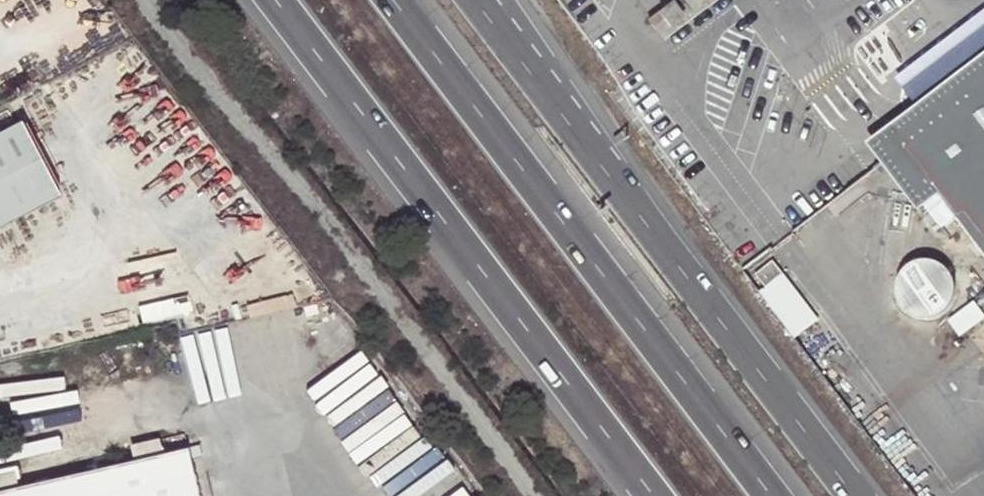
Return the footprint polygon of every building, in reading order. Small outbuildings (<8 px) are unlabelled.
[(649,18),(660,32),(701,0),(672,0),(649,18)] [(912,67),(891,83),(909,107),(983,51),(983,12),(912,67)] [(925,202),(937,194),(902,146),(983,84),(983,51),(909,107),(882,128),(867,138),(918,208),(925,202)] [(902,146),(937,194),(925,202),(942,224),(954,215),(983,254),(983,84),(902,146)] [(58,194),(19,120),(0,130),(0,225),(58,194)] [(918,249),(891,271),(923,311),(951,289),(918,249)] [(773,255),(755,268),(765,282),(783,269),(773,255)] [(785,271),(760,286),(790,335),(815,319),(785,271)] [(0,492),(0,495),(198,495),(188,450),(0,492)]
